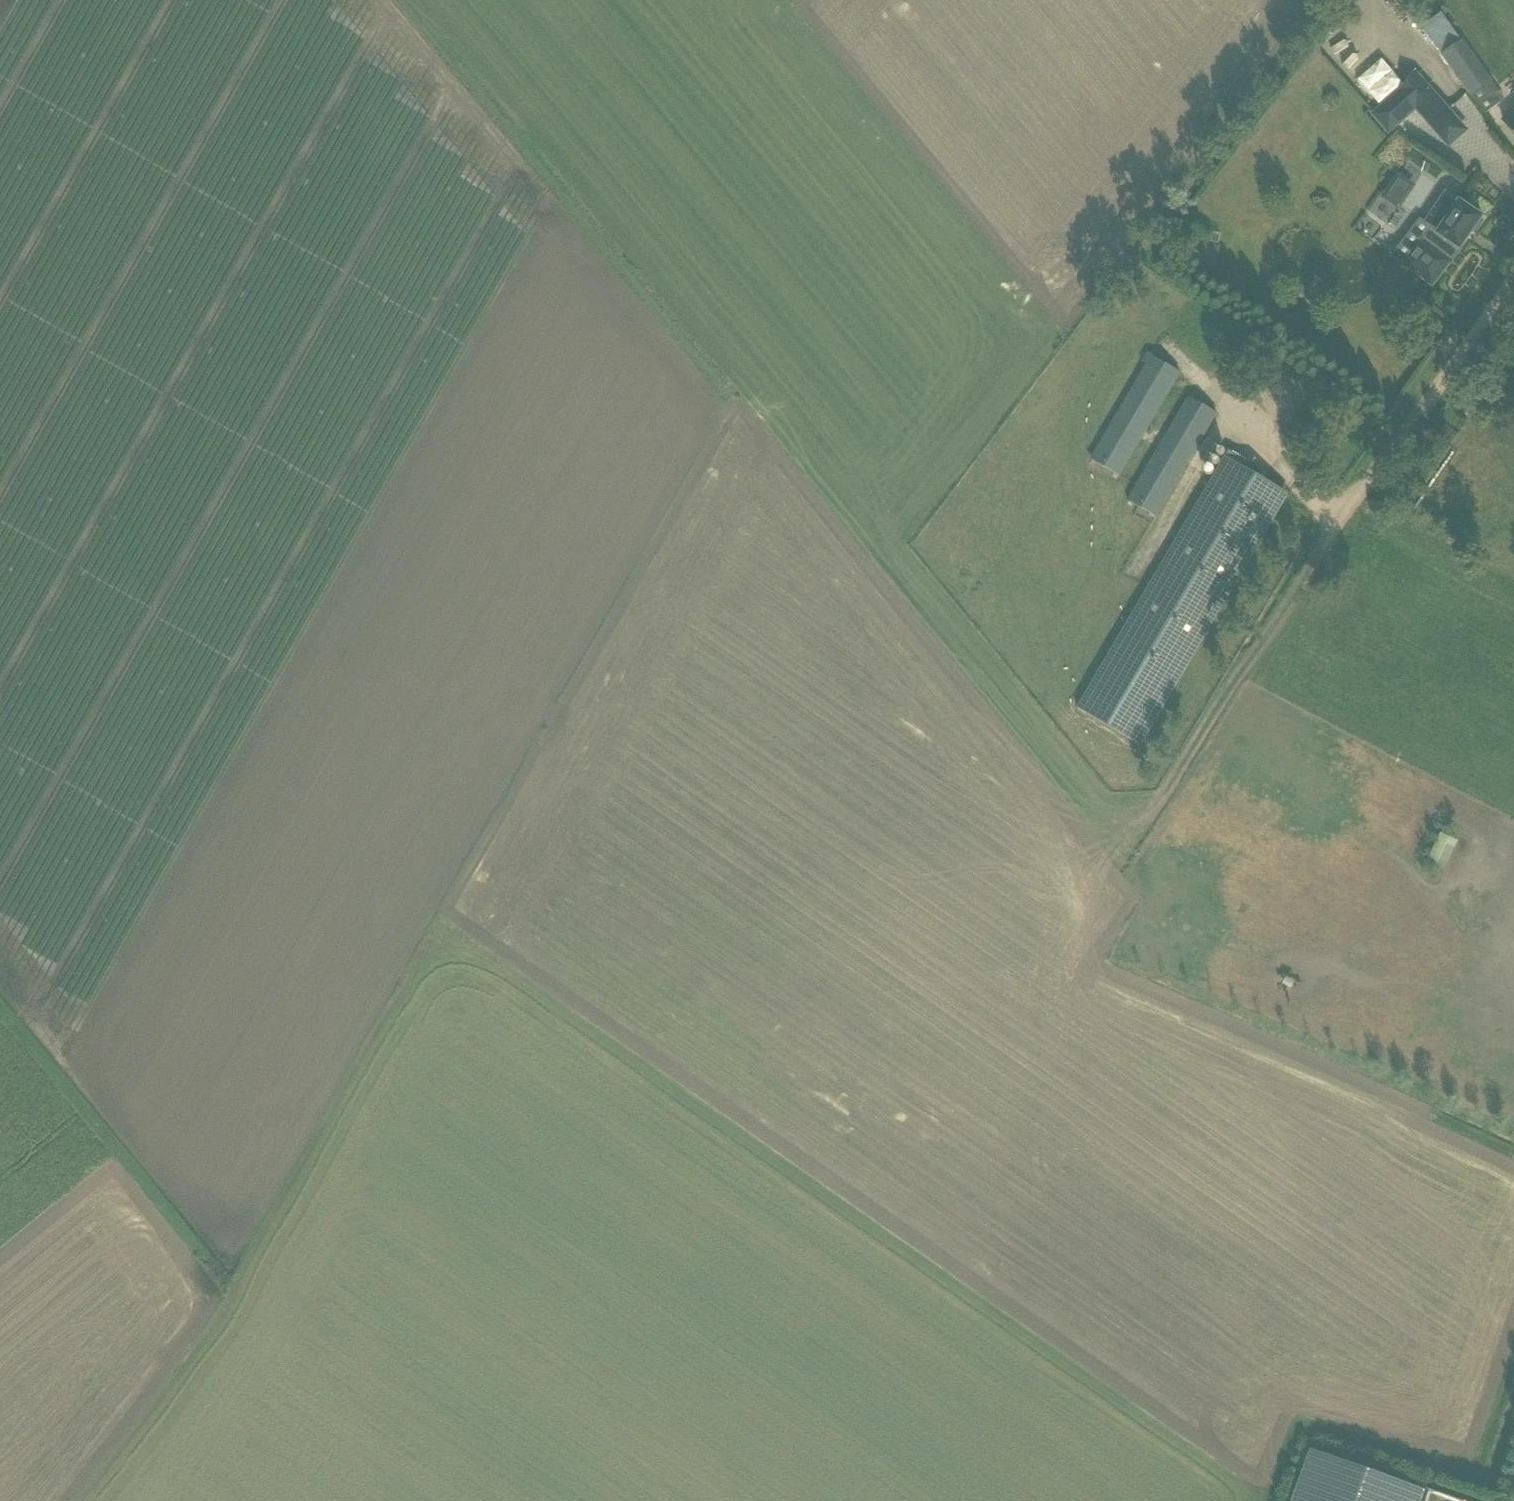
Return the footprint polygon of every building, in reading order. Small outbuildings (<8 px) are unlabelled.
[(1442,12),(1430,21),(1422,26),(1472,96),(1492,81),(1442,12)] [(1414,110),(1430,128),(1450,110),(1417,73),(1373,114),(1388,135),(1414,110)] [(1511,130),(1513,134),(1513,110),(1502,120),(1511,130)] [(1396,174),(1383,196),(1399,206),(1412,184),(1396,174)] [(1420,218),(1392,255),(1402,263),(1416,273),(1432,286),(1460,249),(1473,229),(1477,231),(1483,221),(1480,219),(1482,217),(1457,200),(1444,191),(1424,221),(1420,218)] [(1188,237),(1183,259),(1214,268),(1220,245),(1188,237)] [(1120,477),(1181,373),(1147,353),(1143,360),(1147,363),(1090,460),(1120,477)] [(1157,518),(1218,414),(1189,397),(1128,500),(1157,518)] [(1120,633),(1077,708),(1142,746),(1187,671),(1286,500),(1288,497),(1259,480),(1264,471),(1226,449),(1168,551),(1157,570),(1147,587),(1143,593),(1120,633)] [(1446,860),(1455,838),(1438,831),(1429,853),(1446,860)] [(1425,1490),(1311,1449),(1292,1500),(1421,1500),(1425,1490)]
